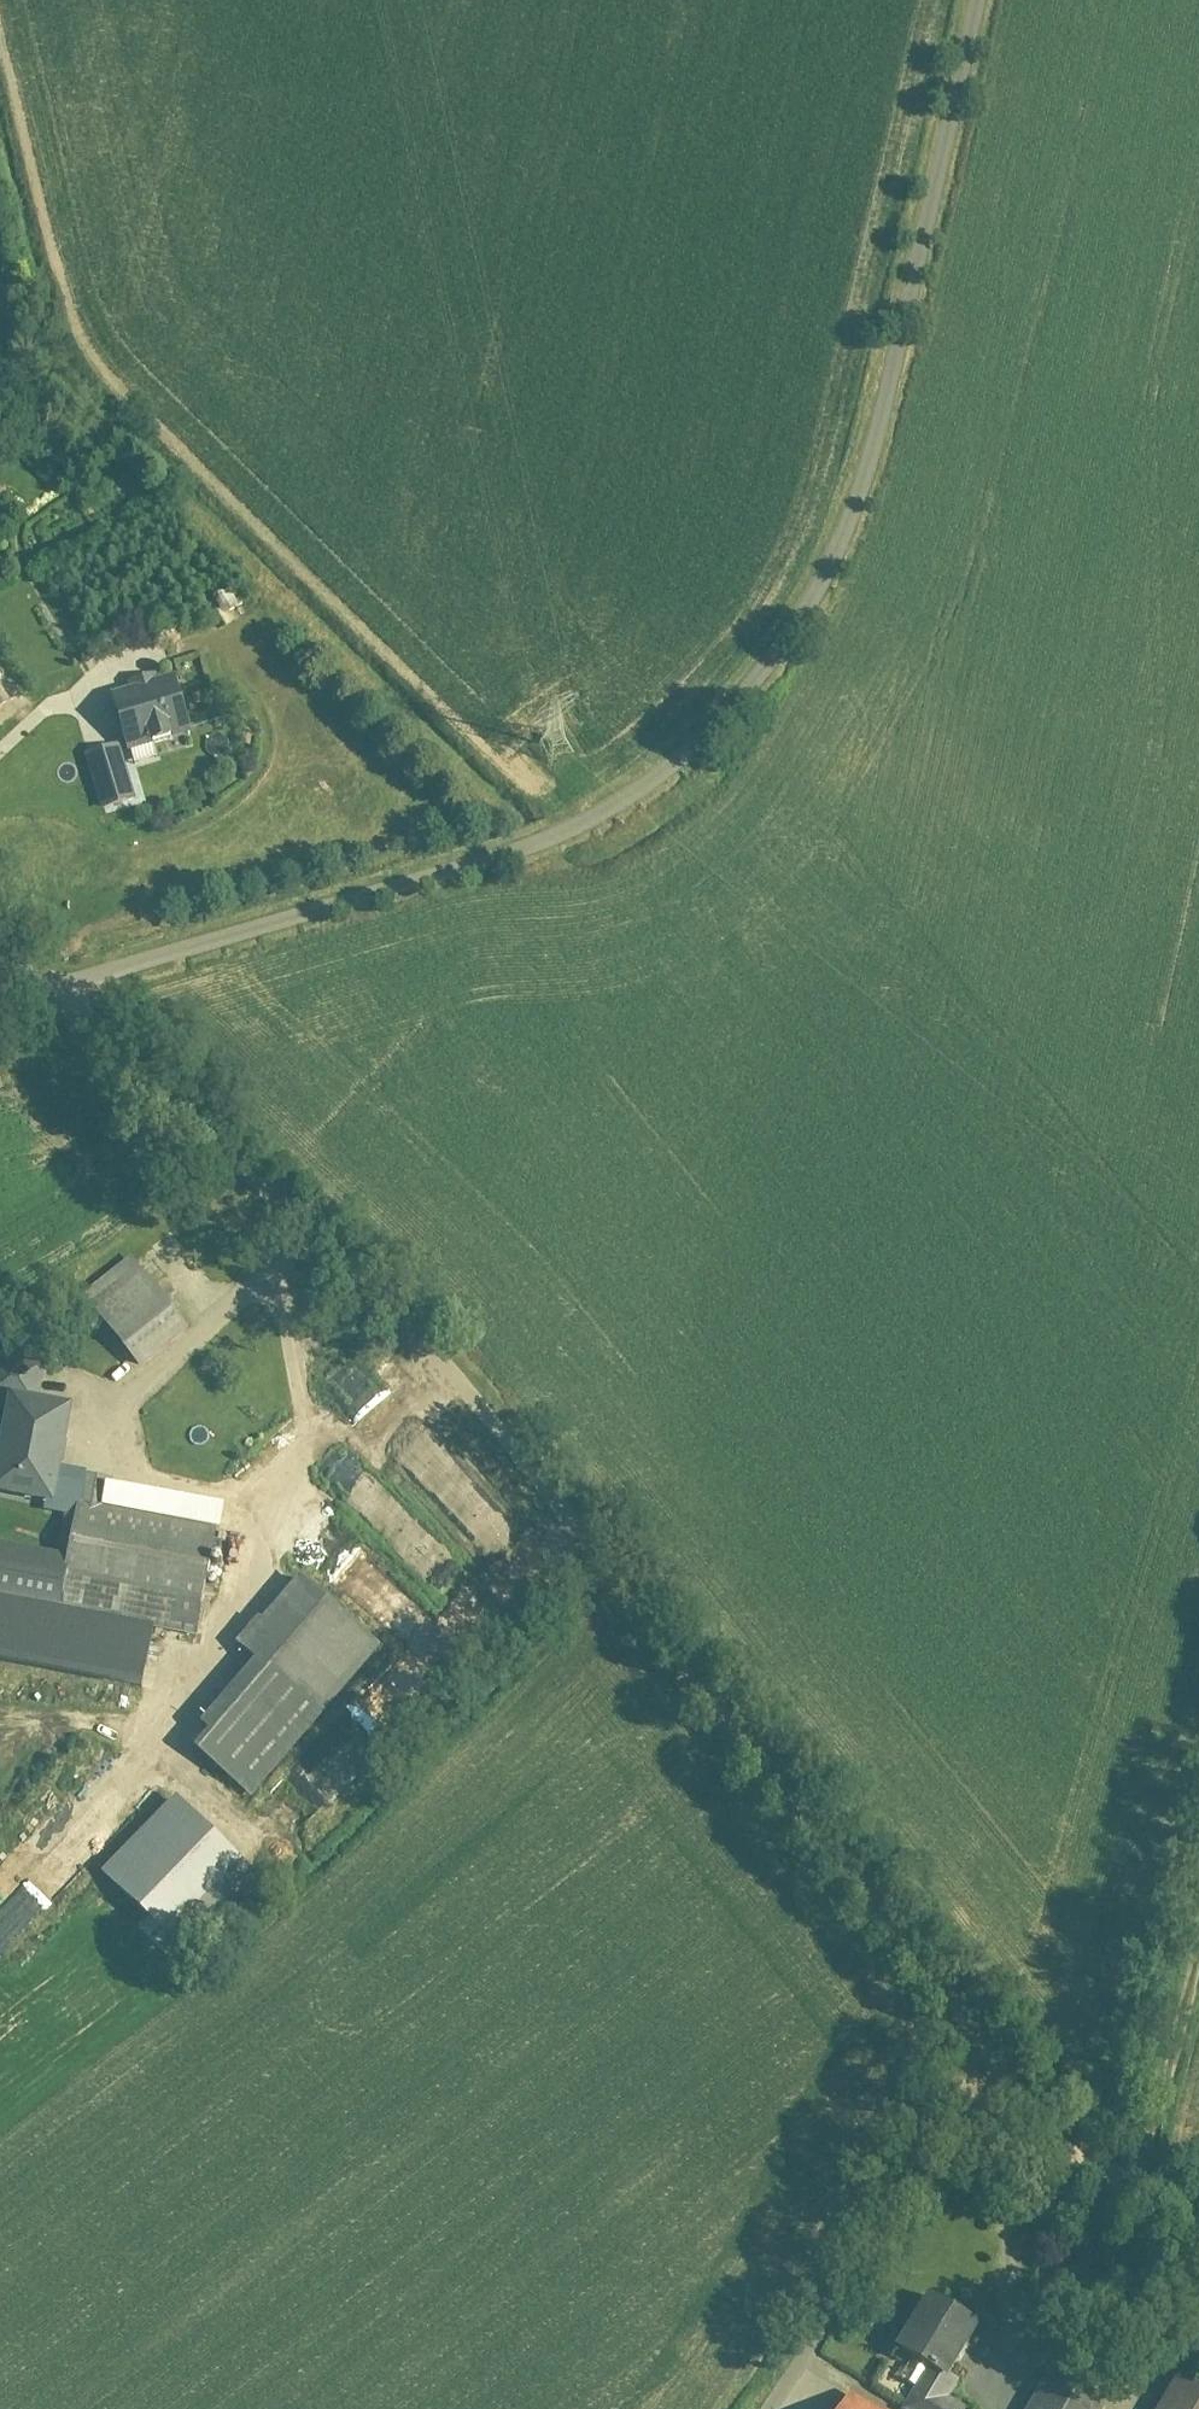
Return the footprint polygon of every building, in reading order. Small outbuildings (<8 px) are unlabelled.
[(184,688),(115,705),(129,760),(198,744),(184,688)] [(125,758),(91,766),(105,824),(140,815),(125,758)] [(132,1359),(180,1321),(141,1271),(93,1309),(132,1359)] [(0,1399),(0,1484),(23,1488),(25,1473),(36,1503),(64,1506),(45,1595),(191,1624),(210,1482),(46,1451),(53,1409),(0,1399)] [(373,1632),(292,1561),(252,1606),(228,1585),(205,1611),(242,1643),(171,1724),(240,1784),(373,1632)] [(174,1790),(98,1867),(170,1939),(250,1862),(174,1790)] [(1105,2241),(1076,2226),(1061,2254),(1090,2269),(1105,2241)] [(975,2323),(931,2298),(901,2350),(913,2357),(900,2379),(918,2389),(906,2408),(960,2408),(944,2400),(955,2381),(945,2376),(975,2323)] [(1039,2352),(1007,2408),(1085,2408),(1099,2384),(1039,2352)] [(1171,2360),(1141,2408),(1198,2408),(1198,2377),(1171,2360)] [(849,2396),(841,2408),(870,2408),(849,2396)]
